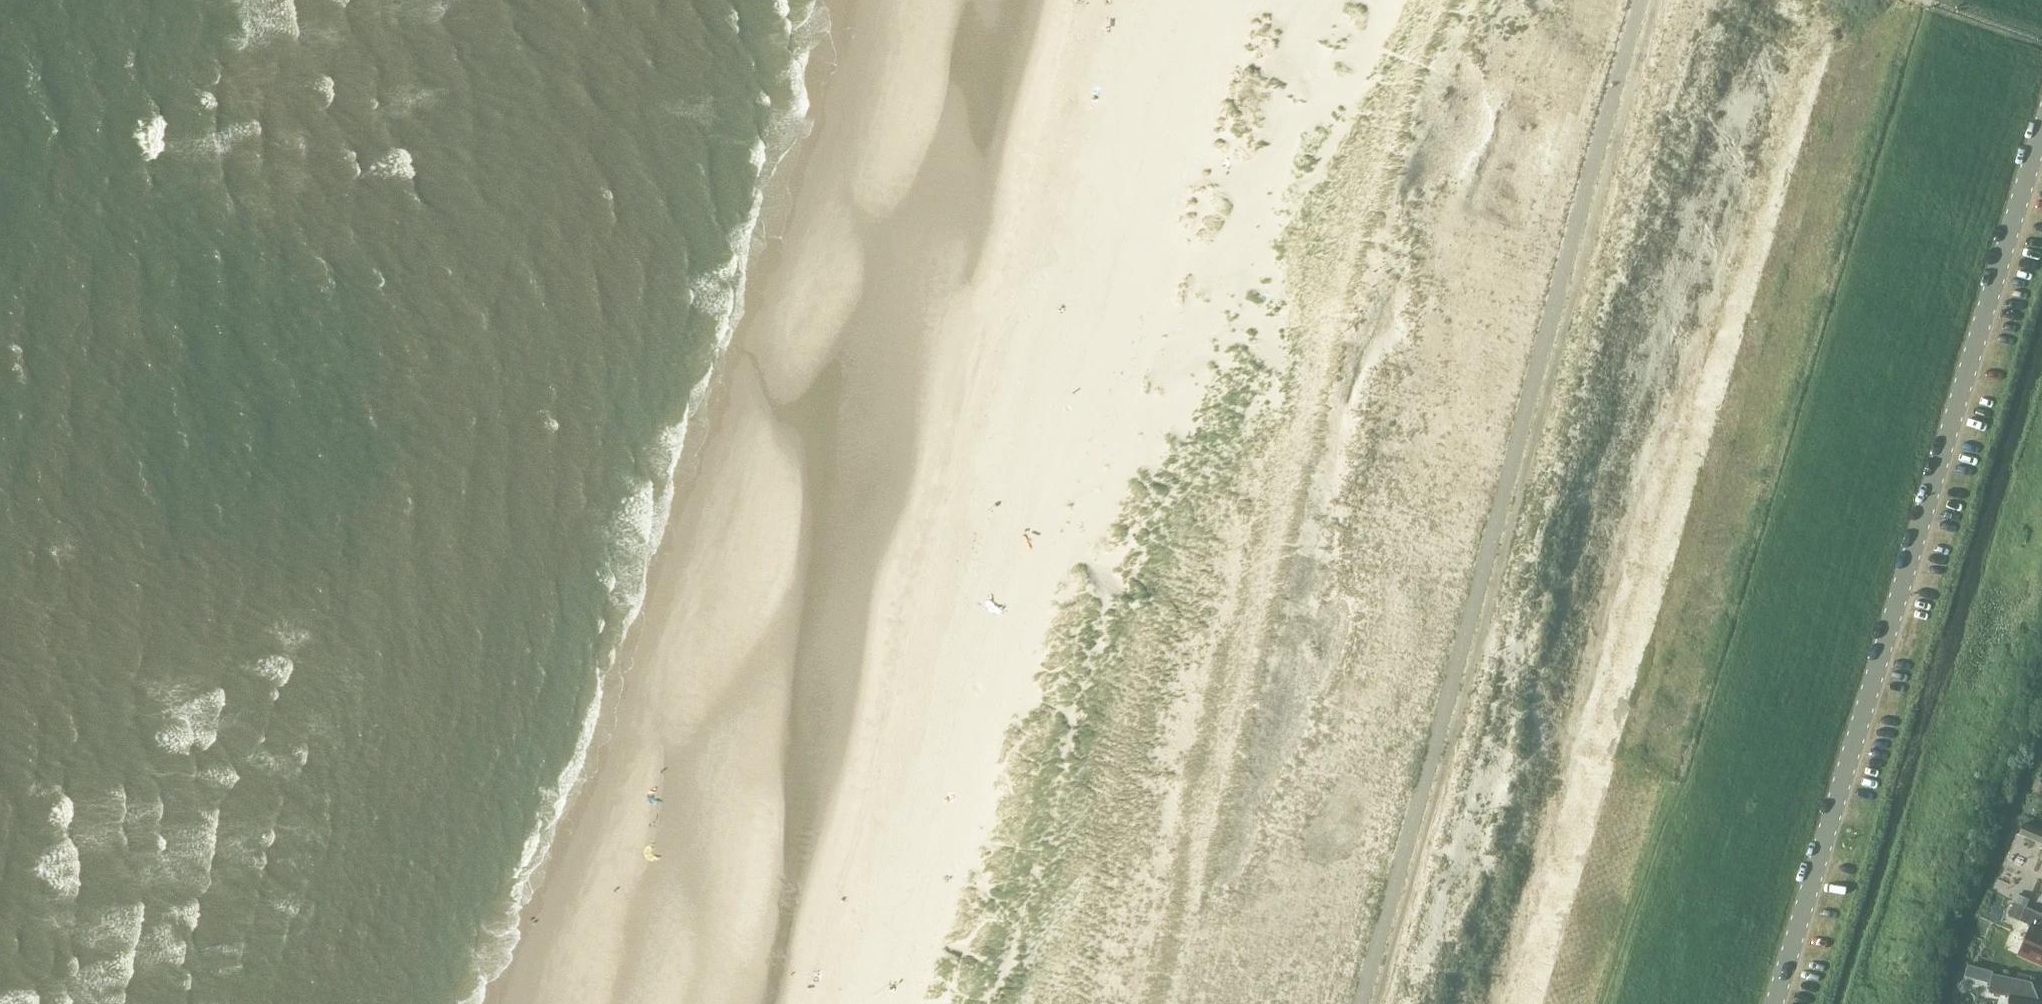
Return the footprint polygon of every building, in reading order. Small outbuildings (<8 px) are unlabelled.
[(2016,835),(2011,847),(2019,851),(2024,838),(2018,835),(2016,835)] [(2030,894),(2041,898),(2040,901),(2041,902),(2041,881),(2037,879),(2030,894)] [(2014,894),(2011,900),(2024,906),(2027,899),(2014,894)] [(2012,903),(2008,914),(2018,919),(2023,907),(2012,903)] [(2024,907),(2018,921),(2029,926),(2017,955),(2041,966),(2041,915),(2024,907)] [(1992,974),(1988,993),(2009,997),(2008,1003),(2041,1003),(2027,1000),(2031,982),(1992,974)]
